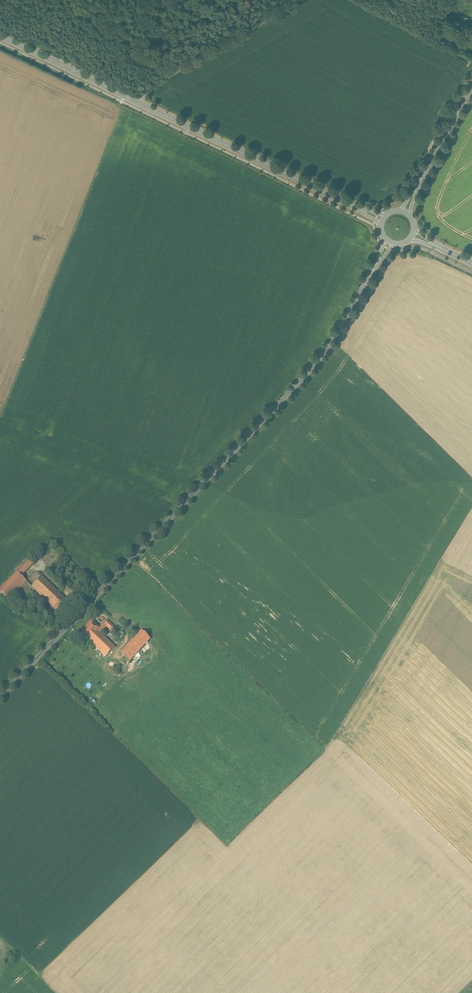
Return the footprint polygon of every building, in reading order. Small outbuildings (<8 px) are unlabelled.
[(463,16),(459,24),(461,24),(466,26),(469,18),(463,16)] [(33,564),(27,557),(21,563),(28,569),(33,564)] [(28,569),(21,563),(15,570),(17,572),(21,576),(28,569)] [(39,571),(34,576),(38,580),(42,577),(43,576),(39,571)] [(0,589),(0,592),(8,600),(13,594),(16,591),(26,581),(21,576),(17,572),(0,589)] [(42,577),(38,580),(32,587),(33,588),(49,603),(59,593),(58,592),(59,591),(59,590),(57,591),(42,577)] [(32,587),(26,581),(16,591),(23,598),(20,601),(18,603),(20,605),(33,592),(30,590),(33,588),(32,587)] [(23,598),(16,591),(13,594),(20,601),(23,598)] [(69,602),(59,593),(49,603),(59,613),(69,602)] [(107,620),(98,629),(99,629),(88,640),(106,657),(115,648),(101,633),(107,627),(121,640),(124,637),(107,620)] [(92,623),(80,635),(87,641),(88,640),(99,629),(98,629),(92,623)] [(141,630),(121,653),(130,662),(150,639),(141,630)] [(126,671),(120,665),(115,670),(121,676),(126,671)]
